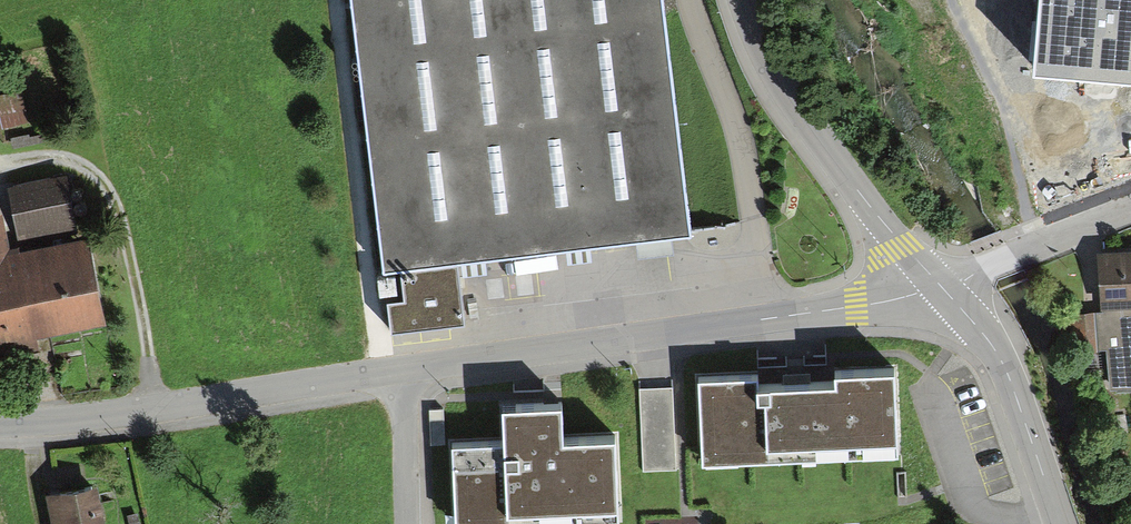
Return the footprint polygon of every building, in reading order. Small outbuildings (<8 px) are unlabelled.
[(385,275),(400,274),(404,302),(386,304),(390,335),(467,326),(460,269),(695,241),(666,0),(351,0),(385,275)] [(1034,65),(1130,75),(1130,0),(1041,0),(1034,65)] [(21,123),(17,97),(0,99),(0,126),(21,123)] [(1,335),(97,315),(78,228),(67,231),(56,177),(8,187),(20,244),(0,248),(0,331),(1,335)] [(1100,249),(1099,311),(1075,310),(1074,338),(1104,339),(1104,361),(1114,362),(1113,376),(1130,377),(1130,249),(1100,249)] [(896,455),(893,370),(833,373),(833,383),(753,386),(753,377),(696,379),(699,462),(896,455)] [(501,407),(502,444),(451,445),(453,523),(472,523),(616,519),(613,437),(559,439),(558,405),(501,407)] [(647,472),(680,471),(679,436),(646,437),(647,472)] [(48,486),(55,523),(100,523),(91,478),(48,486)]
